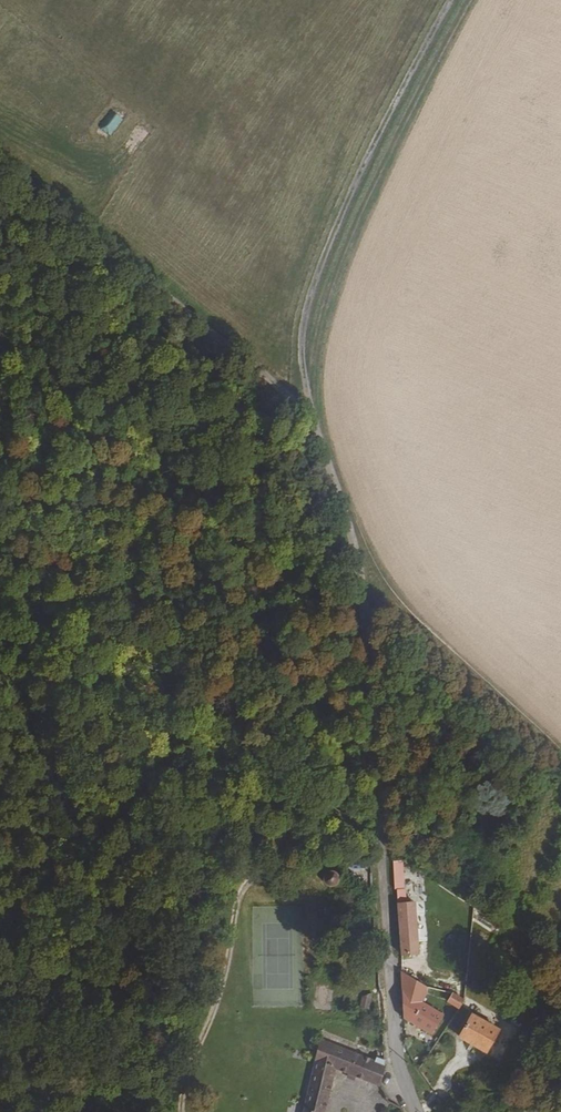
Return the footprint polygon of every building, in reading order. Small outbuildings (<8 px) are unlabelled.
[(546,769),(551,764),(540,754),(536,759),(546,769)] [(403,860),(393,861),(394,888),(404,888),(403,860)] [(322,887),(324,889),(326,890),(329,891),(331,890),(334,889),(335,886),(336,884),(336,882),(335,880),(334,878),(332,876),(330,876),(328,875),(325,876),(323,878),(322,880),(321,882),(321,885),(322,887)] [(406,888),(396,890),(397,902),(407,901),(406,888)] [(401,958),(416,957),(412,906),(397,907),(400,958),(401,958)] [(424,990),(414,984),(399,977),(402,1022),(431,1038),(436,1029),(442,1019),(420,1006),(424,1001),(424,990)] [(459,1011),(463,1004),(451,996),(446,1003),(459,1011)] [(360,1011),(366,1013),(371,998),(363,1000),(360,1011)] [(498,1036),(469,1018),(458,1043),(486,1058),(498,1036)] [(330,1074),(375,1088),(380,1070),(318,1047),(312,1045),(298,1111),(321,1111),(330,1074)]
